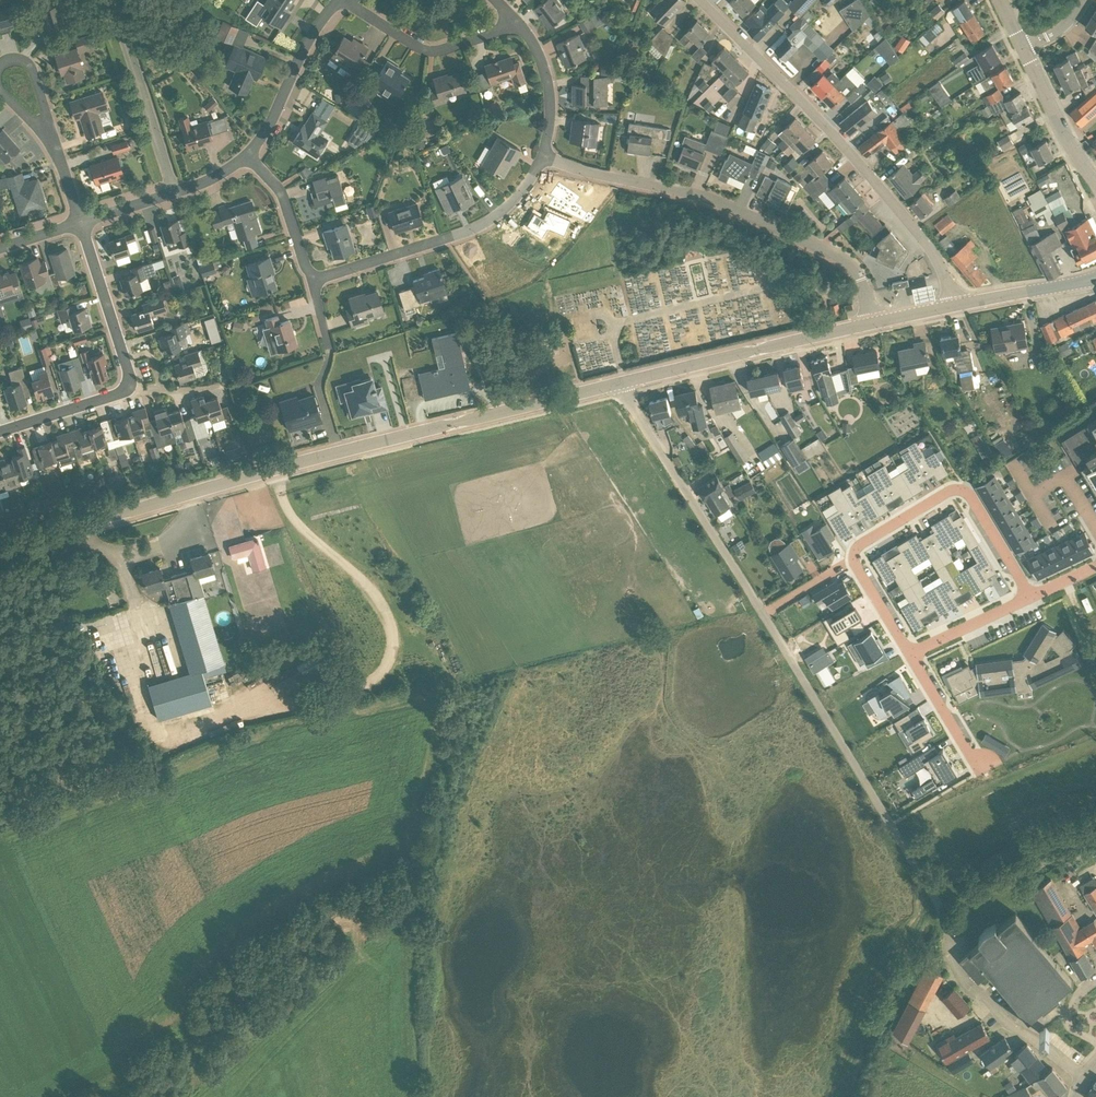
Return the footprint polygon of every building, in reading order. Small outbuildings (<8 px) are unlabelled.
[(264,4),(258,0),(257,0),(246,18),(256,25),(262,16),(281,28),(287,19),(282,16),(292,0),(267,0),(264,4)] [(559,0),(546,0),(535,8),(550,27),(565,14),(558,5),(561,3),(559,0)] [(630,8),(636,11),(640,0),(633,0),(630,8)] [(686,0),(663,0),(662,0),(661,0),(651,11),(665,25),(677,13),(676,12),(687,1),(686,0)] [(731,0),(744,13),(757,0),(731,0)] [(808,8),(816,0),(793,0),(792,1),(791,0),(790,0),(788,2),(786,0),(776,0),(768,8),(762,3),(753,12),(746,20),(751,26),(748,29),(758,39),(772,24),(784,12),(790,5),(800,16),(808,8)] [(854,30),(872,13),(864,0),(855,0),(844,7),(840,9),(854,30)] [(961,20),(973,12),(966,0),(964,0),(952,7),(953,8),(949,11),(947,16),(951,23),(953,26),(961,20)] [(59,2),(50,5),(50,7),(35,12),(35,14),(32,17),(34,23),(38,24),(39,26),(48,23),(49,26),(52,28),(57,26),(57,24),(65,22),(59,2)] [(939,4),(931,11),(932,12),(935,15),(937,17),(945,11),(939,4)] [(186,15),(192,9),(188,5),(182,11),(186,15)] [(15,22),(11,7),(0,10),(0,26),(15,22)] [(834,49),(825,39),(809,23),(816,16),(808,8),(800,16),(790,26),(795,31),(789,37),(788,36),(776,48),(785,58),(803,40),(814,50),(823,60),(834,49)] [(961,20),(973,40),(986,32),(973,12),(961,20)] [(1093,14),(1086,26),(1095,33),(1095,16),(1093,14)] [(591,15),(580,21),(586,32),(596,26),(591,15)] [(871,15),(865,21),(870,27),(876,22),(871,15)] [(199,16),(189,19),(192,30),(202,27),(199,16)] [(698,20),(686,32),(688,33),(680,40),(686,46),(694,38),(699,44),(710,32),(698,20)] [(232,44),(239,28),(225,21),(218,37),(232,44)] [(890,24),(883,31),(886,35),(893,28),(890,24)] [(144,31),(150,38),(157,31),(151,25),(144,31)] [(663,27),(650,40),(666,55),(674,37),(663,27)] [(938,35),(931,27),(918,39),(925,47),(938,35)] [(879,30),(874,35),(879,42),(884,37),(879,30)] [(94,43),(91,34),(76,40),(79,49),(94,43)] [(581,43),(583,42),(580,34),(568,38),(568,39),(559,43),(561,51),(562,55),(563,55),(567,65),(566,66),(580,62),(579,60),(586,57),(581,43)] [(911,40),(903,35),(895,46),(903,52),(911,40)] [(362,56),(368,47),(357,41),(356,44),(344,36),(330,57),(352,71),(355,66),(364,72),(370,62),(362,56)] [(875,47),(891,64),(899,57),(886,37),(875,47)] [(265,57),(236,44),(227,66),(236,71),(230,86),(246,93),(255,72),(258,73),(257,74),(258,74),(265,57)] [(702,44),(692,54),(698,61),(707,50),(702,44)] [(982,69),(1001,58),(993,44),(977,54),(982,63),(967,71),(975,84),(986,77),(982,69)] [(738,59),(725,47),(714,58),(726,70),(738,59)] [(76,49),(56,55),(60,69),(63,68),(68,81),(84,76),(81,68),(82,67),(76,49)] [(1076,51),(1067,55),(1068,59),(1055,65),(1060,77),(1075,70),(1072,64),(1081,61),(1076,51)] [(817,67),(822,71),(837,57),(832,52),(817,67)] [(970,58),(966,52),(953,60),(958,66),(970,58)] [(625,54),(620,61),(629,67),(634,59),(625,54)] [(500,59),(484,64),(487,71),(475,74),(480,90),(491,85),(490,83),(512,77),(515,85),(518,84),(526,81),(519,62),(514,63),(511,56),(504,58),(504,59),(500,61),(500,59)] [(726,70),(720,76),(731,87),(723,95),(729,101),(739,91),(734,86),(749,71),(738,59),(726,70)] [(409,78),(396,70),(398,66),(388,60),(372,85),(396,99),(409,78)] [(712,65),(705,61),(699,74),(706,78),(712,65)] [(975,84),(970,87),(972,90),(983,84),(986,89),(997,83),(1000,88),(1014,80),(1006,66),(986,77),(975,84)] [(1075,71),(1075,70),(1060,77),(1066,90),(1080,84),(1082,88),(1083,88),(1088,96),(1095,88),(1095,87),(1094,82),(1089,85),(1082,68),(1075,71)] [(839,78),(833,71),(827,77),(824,73),(812,85),(823,95),(839,78)] [(434,78),(437,89),(438,91),(432,93),(431,93),(435,106),(444,103),(442,97),(465,90),(459,73),(447,76),(446,74),(434,78)] [(852,78),(846,73),(840,78),(839,78),(823,95),(833,106),(845,94),(848,97),(858,86),(852,78)] [(889,73),(882,77),(886,83),(893,79),(889,73)] [(573,84),(573,104),(610,105),(610,82),(615,82),(615,75),(595,75),(596,84),(573,84)] [(873,89),(875,92),(883,85),(876,78),(869,85),(873,89)] [(704,79),(698,86),(703,91),(709,84),(704,79)] [(867,87),(862,82),(858,86),(848,97),(847,97),(851,102),(867,87)] [(772,89),(757,83),(745,112),(746,112),(740,126),(753,131),(759,118),(772,89)] [(884,87),(877,93),(886,105),(893,99),(884,87)] [(987,95),(983,97),(988,106),(990,104),(990,105),(1004,96),(999,88),(987,95)] [(102,91),(71,101),(76,118),(80,117),(81,120),(84,119),(85,124),(83,125),(86,135),(104,130),(98,111),(107,108),(102,91)] [(343,92),(334,94),(336,102),(345,101),(343,92)] [(1021,92),(1006,100),(1004,96),(990,105),(995,114),(1001,111),(1006,122),(1009,120),(1015,117),(1019,124),(1034,117),(1033,114),(1034,113),(1032,110),(1031,110),(1021,92)] [(1072,113),(1082,125),(1095,113),(1095,92),(1072,113)] [(370,103),(364,99),(354,93),(345,108),(361,118),(370,103)] [(214,97),(204,106),(208,111),(218,102),(214,97)] [(710,99),(703,106),(710,112),(716,106),(710,99)] [(495,100),(483,104),(487,114),(498,111),(495,100)] [(872,117),(878,112),(868,100),(862,105),(840,122),(850,135),(872,117)] [(904,112),(913,106),(909,101),(901,108),(904,112)] [(989,105),(981,110),(986,117),(993,113),(989,105)] [(898,116),(905,125),(910,121),(904,112),(898,116)] [(326,121),(313,113),(305,125),(304,125),(294,141),(316,155),(324,143),(316,138),(326,121)] [(206,121),(192,126),(189,116),(178,119),(181,129),(182,129),(189,149),(207,143),(206,140),(212,138),(206,121)] [(784,139),(779,144),(783,149),(789,144),(793,139),(794,138),(805,127),(796,117),(785,128),(779,134),(784,139)] [(599,123),(590,123),(590,121),(573,118),(570,141),(597,144),(596,146),(597,147),(599,123)] [(909,143),(899,130),(891,120),(859,146),(867,155),(886,141),(891,148),(892,148),(896,153),(909,143)] [(361,122),(354,132),(365,138),(371,128),(361,122)] [(653,137),(667,139),(669,128),(632,122),(628,151),(638,152),(638,151),(643,152),(643,153),(644,153),(650,154),(649,155),(650,155),(653,137)] [(794,138),(793,139),(803,150),(804,149),(805,149),(816,139),(805,127),(794,138)] [(706,152),(705,152),(706,148),(721,154),(729,136),(712,129),(708,142),(688,135),(678,162),(687,165),(687,164),(698,168),(698,169),(706,152)] [(399,138),(413,136),(412,130),(398,132),(399,138)] [(13,142),(9,136),(6,139),(0,133),(0,154),(6,161),(19,149),(13,142)] [(1009,134),(998,141),(1002,149),(1014,142),(1009,134)] [(511,162),(514,163),(521,151),(498,137),(491,148),(482,164),(497,172),(497,173),(499,174),(500,173),(503,175),(511,162)] [(769,137),(761,146),(769,153),(777,143),(769,137)] [(425,139),(417,138),(416,147),(424,148),(425,139)] [(1046,140),(1032,147),(1023,153),(1030,166),(1039,161),(1040,161),(1054,154),(1046,140)] [(129,148),(127,141),(112,145),(114,153),(129,148)] [(1027,142),(1019,146),(1022,152),(1030,148),(1027,142)] [(450,150),(447,144),(441,147),(444,153),(450,150)] [(783,149),(789,155),(794,149),(789,144),(783,149)] [(923,153),(917,146),(907,154),(912,161),(923,153)] [(828,177),(824,172),(822,173),(821,172),(833,162),(823,150),(811,160),(806,165),(815,176),(804,186),(810,193),(828,177)] [(118,156),(91,164),(97,184),(100,183),(109,180),(124,175),(118,156)] [(754,162),(752,166),(729,156),(728,159),(726,158),(721,171),(718,178),(727,182),(730,175),(745,181),(747,176),(749,177),(749,176),(756,178),(761,165),(754,162)] [(794,156),(784,165),(790,172),(799,162),(794,156)] [(777,162),(770,159),(767,165),(774,169),(777,162)] [(927,176),(921,167),(912,173),(904,164),(897,170),(895,170),(893,172),(893,173),(890,176),(897,184),(898,183),(901,187),(899,188),(906,196),(921,183),(921,181),(927,176)] [(304,167),(299,170),(303,177),(308,174),(304,167)] [(38,178),(23,183),(19,172),(6,176),(0,178),(0,189),(9,186),(10,188),(12,187),(18,205),(24,203),(27,212),(47,206),(38,178)] [(804,178),(798,172),(794,176),(800,182),(804,178)] [(1002,182),(1010,199),(1029,190),(1021,173),(1002,182)] [(1048,173),(1037,179),(1039,183),(1051,177),(1048,173)] [(337,174),(327,177),(326,176),(313,180),(316,192),(318,191),(320,195),(313,197),(315,205),(325,202),(326,205),(334,203),(334,204),(345,200),(337,174)] [(462,207),(475,201),(463,176),(437,189),(447,213),(456,209),(455,207),(461,204),(462,207)] [(799,188),(778,177),(776,181),(766,176),(757,194),(767,199),(766,200),(788,211),(793,201),(799,188)] [(855,187),(846,176),(827,192),(836,204),(839,202),(839,201),(855,187)] [(828,177),(810,193),(815,198),(833,183),(828,177)] [(560,183),(544,205),(592,225),(597,218),(589,212),(588,214),(583,211),(589,203),(575,193),(560,183)] [(870,208),(863,200),(865,199),(855,187),(839,201),(839,202),(848,212),(851,215),(838,226),(843,231),(870,208)] [(956,189),(944,198),(949,205),(961,196),(956,189)] [(1051,209),(1045,196),(1042,189),(1028,197),(1032,203),(1030,204),(1037,216),(1051,209)] [(922,193),(911,203),(921,215),(933,205),(922,193)] [(247,245),(259,241),(256,233),(261,231),(255,213),(251,200),(228,208),(226,204),(219,206),(220,210),(225,224),(235,221),(240,239),(244,237),(247,245)] [(416,202),(389,211),(396,232),(396,229),(411,225),(411,227),(423,223),(416,202)] [(1088,218),(1077,223),(1070,208),(1067,209),(1064,202),(1052,208),(1055,215),(1054,215),(1062,230),(1066,228),(1074,246),(1071,247),(1074,254),(1079,262),(1085,259),(1095,254),(1095,234),(1088,218)] [(374,204),(366,207),(369,217),(377,215),(374,204)] [(886,223),(881,228),(866,211),(857,219),(877,239),(870,252),(900,266),(905,256),(910,251),(886,223)] [(535,216),(527,229),(543,238),(548,231),(565,237),(572,223),(549,214),(544,221),(535,216)] [(956,223),(948,214),(935,225),(940,230),(942,233),(956,223)] [(1061,245),(1055,232),(1043,238),(1033,218),(1029,220),(1021,224),(1024,231),(1031,245),(1048,278),(1061,272),(1051,250),(1061,245)] [(188,229),(181,231),(177,219),(161,224),(166,241),(177,238),(179,246),(192,242),(188,229)] [(344,225),(323,231),(327,243),(330,242),(334,256),(352,251),(344,225)] [(154,226),(148,228),(152,241),(158,239),(154,226)] [(134,233),(109,241),(109,242),(109,243),(110,247),(114,258),(131,252),(127,242),(136,239),(134,233)] [(535,243),(525,234),(517,242),(510,235),(501,245),(519,262),(526,255),(532,260),(544,248),(537,242),(535,243)] [(947,235),(939,241),(951,256),(953,258),(977,286),(987,277),(971,258),(977,253),(975,252),(979,248),(971,238),(959,249),(947,235)] [(563,245),(560,251),(566,254),(569,248),(563,245)] [(75,273),(67,248),(50,254),(56,272),(49,274),(54,287),(61,285),(58,278),(75,273)] [(271,272),(273,272),(274,273),(275,272),(270,257),(247,264),(250,276),(253,276),(259,292),(276,287),(271,272)] [(39,263),(39,262),(37,258),(21,263),(28,284),(33,282),(35,289),(41,292),(54,288),(54,287),(49,274),(45,261),(39,263)] [(203,264),(199,265),(203,276),(217,272),(213,260),(203,264)] [(139,279),(156,274),(152,261),(144,264),(131,268),(133,274),(121,278),(126,295),(143,289),(139,279)] [(407,308),(414,305),(420,303),(420,301),(447,292),(439,268),(424,273),(425,276),(413,280),(416,288),(403,292),(407,308)] [(22,291),(16,272),(10,274),(8,271),(6,272),(6,273),(3,274),(2,269),(0,270),(0,298),(22,291)] [(908,279),(893,282),(894,288),(909,284),(908,279)] [(167,294),(174,292),(170,280),(163,282),(167,294)] [(932,280),(911,285),(915,300),(935,295),(932,280)] [(182,282),(175,284),(177,292),(185,290),(182,282)] [(85,285),(79,287),(81,295),(88,293),(85,285)] [(349,297),(353,308),(347,310),(352,325),(367,321),(365,315),(383,310),(377,291),(364,296),(363,293),(349,297)] [(163,297),(155,299),(142,303),(144,310),(132,314),(132,315),(133,319),(134,319),(137,330),(154,325),(151,315),(167,310),(163,297)] [(1054,319),(1054,320),(1050,322),(1050,321),(1042,325),(1046,335),(1049,342),(1057,338),(1057,337),(1062,335),(1075,330),(1075,331),(1092,323),(1091,321),(1095,319),(1095,300),(1054,319)] [(838,303),(831,305),(833,314),(841,313),(838,303)] [(86,306),(74,310),(72,304),(58,309),(62,321),(63,321),(70,318),(73,328),(74,329),(91,323),(86,306)] [(289,320),(280,323),(278,315),(266,319),(269,327),(265,328),(273,352),(280,350),(297,345),(289,320)] [(426,321),(425,317),(422,315),(418,316),(416,319),(417,323),(420,325),(424,324),(426,321)] [(207,330),(217,326),(214,316),(204,319),(207,330)] [(30,317),(20,320),(24,331),(33,328),(30,317)] [(37,318),(31,319),(34,328),(39,326),(37,318)] [(244,322),(234,320),(232,329),(242,331),(244,322)] [(1024,322),(1009,325),(1009,327),(993,330),(996,350),(1007,348),(1008,352),(1029,348),(1024,322)] [(187,337),(182,323),(170,327),(172,333),(159,337),(164,354),(181,348),(188,346),(186,338),(187,337)] [(38,328),(29,331),(31,338),(40,335),(38,328)] [(85,332),(72,336),(75,344),(87,340),(85,332)] [(457,332),(439,337),(432,339),(436,355),(443,353),(447,368),(440,370),(420,374),(405,378),(410,399),(439,392),(438,388),(467,381),(468,383),(464,364),(459,366),(457,357),(454,358),(454,357),(459,356),(453,334),(457,333),(457,332)] [(971,350),(962,351),(959,335),(941,338),(945,356),(946,364),(956,362),(958,371),(960,371),(963,389),(975,387),(972,369),(974,369),(971,350)] [(12,336),(4,338),(7,348),(15,346),(12,336)] [(911,348),(900,350),(905,377),(918,375),(916,365),(930,362),(925,341),(915,343),(916,347),(916,349),(911,350),(911,348)] [(1062,357),(1072,353),(1067,342),(1058,346),(1062,357)] [(46,346),(38,349),(43,364),(51,362),(48,354),(46,347),(46,346)] [(108,375),(104,363),(107,362),(104,353),(90,358),(88,350),(81,352),(84,360),(87,359),(94,380),(108,375)] [(196,376),(196,373),(204,370),(198,350),(185,354),(187,360),(174,364),(180,381),(196,376)] [(880,367),(877,350),(854,355),(856,366),(848,367),(851,382),(859,381),(858,371),(879,367),(880,367)] [(827,356),(813,360),(823,394),(825,393),(828,404),(839,401),(836,390),(837,390),(832,373),(827,356)] [(75,365),(60,370),(66,389),(81,384),(79,379),(75,365)] [(800,365),(785,369),(790,390),(806,385),(800,365)] [(22,367),(9,371),(13,385),(5,388),(11,406),(26,402),(21,385),(27,384),(22,367)] [(46,369),(39,371),(41,377),(32,380),(38,398),(54,393),(46,369)] [(782,385),(779,370),(763,374),(766,389),(782,385)] [(763,374),(748,378),(751,392),(758,390),(766,389),(763,374)] [(374,387),(371,378),(353,383),(354,388),(339,392),(341,401),(345,400),(348,409),(351,408),(352,413),(370,408),(371,411),(387,406),(381,386),(376,387),(376,386),(374,387)] [(735,380),(711,386),(717,411),(741,406),(735,380)] [(703,405),(699,406),(695,390),(676,395),(680,412),(691,409),(695,427),(707,424),(703,405)] [(205,400),(206,400),(204,395),(191,399),(196,416),(190,418),(194,431),(196,436),(196,439),(197,439),(199,444),(208,441),(206,436),(209,435),(204,419),(210,417),(205,400)] [(280,401),(289,428),(306,422),(307,424),(322,419),(314,395),(298,400),(297,396),(280,401)] [(228,406),(221,408),(218,397),(206,400),(205,400),(210,417),(212,422),(224,418),(225,422),(232,420),(228,406)] [(654,416),(663,414),(664,421),(674,415),(672,412),(668,397),(650,401),(654,416)] [(153,430),(152,427),(145,407),(133,411),(134,415),(128,417),(135,440),(154,434),(153,430)] [(168,412),(166,407),(154,411),(159,428),(153,430),(154,434),(157,443),(163,441),(163,440),(175,436),(174,434),(172,429),(173,429),(168,412)] [(168,412),(173,429),(172,429),(174,434),(181,432),(183,440),(196,436),(194,431),(190,418),(184,420),(180,409),(168,412)] [(789,411),(781,416),(794,437),(802,432),(789,411)] [(803,413),(795,418),(799,424),(807,419),(803,413)] [(107,419),(116,446),(135,440),(128,417),(115,421),(114,417),(107,419)] [(1053,425),(1049,418),(1041,423),(1040,422),(1037,424),(1043,433),(1053,425)] [(89,430),(95,445),(100,443),(101,448),(108,446),(109,448),(116,446),(107,419),(101,421),(102,425),(89,430)] [(1062,440),(1080,469),(1082,468),(1095,492),(1095,419),(1087,424),(1088,425),(1062,440)] [(852,424),(844,423),(843,432),(851,432),(852,424)] [(712,428),(715,435),(721,433),(717,425),(712,428)] [(77,457),(81,455),(82,458),(83,458),(83,459),(96,455),(96,454),(97,453),(95,445),(89,430),(83,432),(82,427),(69,431),(77,457)] [(824,430),(817,433),(822,441),(828,438),(824,430)] [(51,442),(56,457),(57,457),(59,465),(78,459),(77,457),(69,431),(57,435),(58,440),(51,442)] [(733,432),(725,437),(741,463),(749,458),(733,432)] [(979,433),(971,438),(976,447),(984,442),(979,433)] [(795,438),(782,446),(793,465),(806,457),(801,449),(795,438)] [(819,438),(801,449),(805,455),(806,457),(807,459),(825,448),(819,438)] [(693,450),(698,446),(694,442),(694,441),(689,445),(693,450)] [(51,459),(56,457),(51,442),(32,448),(39,468),(53,463),(51,459)] [(758,452),(767,466),(783,456),(774,442),(758,452)] [(921,444),(912,449),(930,478),(937,473),(941,479),(950,473),(937,452),(928,457),(921,444)] [(14,461),(19,478),(20,478),(22,484),(29,482),(27,476),(34,474),(25,445),(18,448),(20,454),(12,456),(14,461)] [(157,445),(148,448),(153,462),(162,459),(157,445)] [(238,446),(226,450),(228,458),(241,454),(238,446)] [(912,467),(903,472),(916,494),(926,488),(922,482),(930,478),(912,449),(904,454),(912,467)] [(673,457),(679,466),(683,463),(679,456),(673,457)] [(130,465),(127,458),(120,461),(123,468),(130,465)] [(14,461),(6,463),(5,459),(0,460),(0,466),(8,489),(22,484),(20,478),(19,478),(14,461)] [(873,463),(877,469),(880,467),(883,465),(879,459),(873,463)] [(192,460),(185,462),(188,470),(195,468),(192,460)] [(182,463),(175,465),(178,473),(185,471),(182,463)] [(866,468),(869,474),(875,470),(872,464),(866,468)] [(887,465),(878,470),(896,498),(903,494),(907,500),(916,494),(903,472),(894,477),(887,465)] [(878,487),(869,493),(882,514),(892,509),(888,503),(896,498),(878,470),(870,475),(878,487)] [(721,489),(725,487),(718,474),(699,487),(706,499),(707,499),(716,514),(731,504),(721,489)] [(995,476),(977,487),(985,500),(1003,489),(995,476)] [(115,480),(107,482),(110,490),(118,488),(115,480)] [(735,489),(740,500),(756,491),(751,481),(735,489)] [(840,486),(839,487),(859,520),(865,516),(868,514),(870,517),(871,520),(881,514),(867,492),(859,497),(851,485),(843,490),(840,486)] [(96,487),(88,490),(91,499),(99,496),(96,487)] [(727,489),(731,497),(735,494),(731,487),(727,489)] [(839,509),(828,516),(837,532),(841,538),(853,531),(851,528),(850,525),(852,523),(859,520),(839,487),(829,493),(839,509)] [(1003,489),(985,500),(993,513),(1011,502),(1003,489)] [(82,495),(73,497),(75,504),(83,503),(82,495)] [(52,510),(48,496),(42,498),(46,512),(52,510)] [(1011,502),(993,513),(1001,526),(1019,515),(1011,502)] [(17,520),(15,515),(15,513),(5,516),(8,523),(17,520)] [(950,514),(941,519),(954,541),(963,536),(970,549),(979,543),(962,515),(954,520),(950,514)] [(1019,515),(1001,526),(1008,539),(1027,528),(1019,515)] [(932,532),(928,535),(945,564),(953,559),(946,547),(954,541),(941,519),(932,525),(934,528),(935,531),(932,532)] [(835,547),(833,544),(831,541),(830,539),(835,536),(828,523),(815,531),(812,525),(804,530),(820,556),(835,547)] [(1027,528),(1008,539),(1016,552),(1034,541),(1027,528)] [(1085,533),(1071,539),(1080,558),(1094,552),(1085,533)] [(917,534),(907,539),(921,562),(929,556),(937,569),(945,564),(928,535),(923,538),(920,540),(918,537),(917,534)] [(258,541),(259,541),(258,538),(257,539),(257,538),(230,546),(234,558),(237,557),(239,562),(250,558),(254,570),(265,566),(258,541)] [(774,554),(773,554),(787,576),(788,577),(802,568),(795,557),(799,555),(807,550),(799,538),(791,543),(774,554)] [(741,548),(746,545),(743,539),(737,543),(733,545),(736,551),(741,548)] [(902,551),(894,556),(911,584),(920,579),(912,567),(921,562),(907,539),(898,545),(902,551)] [(1071,539),(1057,546),(1066,565),(1080,558),(1071,539)] [(978,561),(969,566),(983,588),(992,583),(990,580),(988,577),(991,575),(996,572),(979,543),(970,549),(978,561)] [(1057,546),(1043,552),(1052,572),(1066,565),(1057,546)] [(193,596),(202,594),(197,575),(214,570),(214,568),(215,567),(214,562),(212,563),(209,552),(191,558),(194,569),(186,572),(193,596)] [(1043,552),(1029,559),(1038,578),(1052,572),(1043,552)] [(883,554),(873,560),(887,582),(896,577),(903,589),(911,584),(894,556),(886,560),(883,554)] [(953,559),(945,564),(962,593),(970,588),(973,594),(974,594),(983,588),(969,566),(961,571),(953,559)] [(944,581),(936,587),(949,609),(958,603),(955,597),(962,593),(945,564),(937,569),(944,581)] [(394,565),(384,569),(393,590),(403,585),(394,565)] [(171,576),(164,579),(160,567),(160,568),(143,573),(143,572),(142,572),(147,590),(165,585),(170,602),(178,600),(171,576)] [(178,600),(170,602),(170,604),(169,604),(189,672),(148,684),(158,718),(212,703),(202,669),(224,663),(204,593),(202,594),(193,596),(186,572),(171,576),(178,600)] [(920,579),(911,584),(929,613),(936,608),(940,614),(949,609),(936,587),(927,592),(920,579)] [(836,582),(815,594),(820,602),(828,597),(830,602),(829,603),(833,608),(841,603),(841,602),(852,595),(843,582),(838,585),(836,582)] [(911,602),(902,607),(915,629),(924,623),(925,623),(921,617),(929,613),(911,584),(903,589),(911,602)] [(812,602),(808,594),(799,599),(804,607),(812,602)] [(1083,598),(1088,610),(1093,608),(1087,596),(1083,598)] [(853,606),(831,620),(837,630),(832,633),(839,644),(866,628),(853,606)] [(979,663),(980,669),(975,671),(972,664),(949,675),(958,694),(958,693),(962,702),(983,692),(983,695),(1020,690),(1020,688),(1034,686),(1035,687),(1084,663),(1078,650),(1076,650),(1074,647),(1078,643),(1065,629),(1060,633),(1058,632),(1059,630),(1046,622),(1026,653),(1029,655),(1027,658),(1016,660),(1016,657),(979,663)] [(871,630),(855,639),(856,640),(862,651),(856,655),(862,664),(865,663),(868,668),(884,660),(880,654),(884,651),(882,648),(877,639),(876,638),(872,631),(872,630),(871,630)] [(233,635),(225,638),(228,649),(236,646),(233,635)] [(814,651),(805,657),(808,662),(817,657),(814,651)] [(808,662),(813,669),(828,660),(824,653),(808,662)] [(879,691),(869,697),(870,699),(876,710),(881,718),(888,714),(885,708),(890,705),(895,713),(908,705),(908,704),(904,698),(903,698),(906,696),(907,697),(911,694),(912,694),(900,675),(888,682),(895,687),(892,689),(881,695),(879,691)] [(909,712),(895,721),(900,729),(900,730),(906,727),(914,740),(909,743),(913,751),(914,751),(925,744),(923,741),(934,734),(930,728),(931,728),(925,716),(923,717),(915,722),(909,712)] [(1000,751),(1004,744),(986,734),(982,741),(1000,751)] [(901,766),(906,776),(927,764),(939,785),(958,773),(952,763),(951,764),(948,760),(950,759),(944,749),(939,752),(935,745),(909,761),(901,766)] [(898,761),(901,766),(909,761),(906,756),(898,761)] [(925,793),(921,785),(913,790),(917,798),(925,793)] [(1086,846),(1089,856),(1095,853),(1095,843),(1086,846)] [(1052,878),(1031,890),(1051,925),(1072,913),(1052,878)] [(1081,886),(1095,910),(1095,878),(1081,886)] [(1058,961),(1057,962),(1054,958),(1055,957),(1015,912),(998,927),(995,924),(985,929),(979,938),(981,941),(960,959),(979,982),(990,972),(1029,1019),(1040,1010),(1044,1015),(1045,1015),(1044,1014),(1058,1003),(1060,1002),(1061,1002),(1056,996),(1074,982),(1061,966),(1062,965),(1058,961)] [(1080,929),(1072,914),(1052,925),(1082,976),(1095,968),(1083,947),(1089,944),(1087,942),(1093,938),(1095,944),(1095,921),(1095,920),(1080,929)] [(909,1042),(944,976),(928,962),(893,1030),(909,1042)] [(952,987),(941,997),(959,1018),(971,1007),(952,987)] [(990,1037),(982,1023),(956,1037),(964,1052),(990,1037)] [(1050,1031),(1046,1026),(1040,1032),(1044,1036),(1050,1031)] [(964,1052),(956,1037),(952,1040),(950,1036),(937,1044),(947,1061),(964,1052)] [(1015,1050),(1005,1037),(982,1053),(991,1066),(1015,1050)] [(1036,1056),(1037,1055),(1027,1043),(1011,1056),(1016,1061),(1010,1066),(1014,1072),(1022,1066),(1029,1076),(1029,1077),(1032,1081),(1048,1071),(1036,1056)] [(970,1053),(950,1063),(954,1072),(974,1061),(970,1053)] [(999,1069),(995,1064),(989,1069),(993,1073),(999,1069)] [(1048,1071),(1032,1081),(1028,1084),(1028,1086),(1005,1096),(1033,1096),(1032,1094),(1041,1087),(1049,1096),(1051,1096),(1067,1086),(1053,1067),(1048,1071)] [(1005,1085),(1010,1093),(1017,1088),(1012,1080),(1005,1085)]
